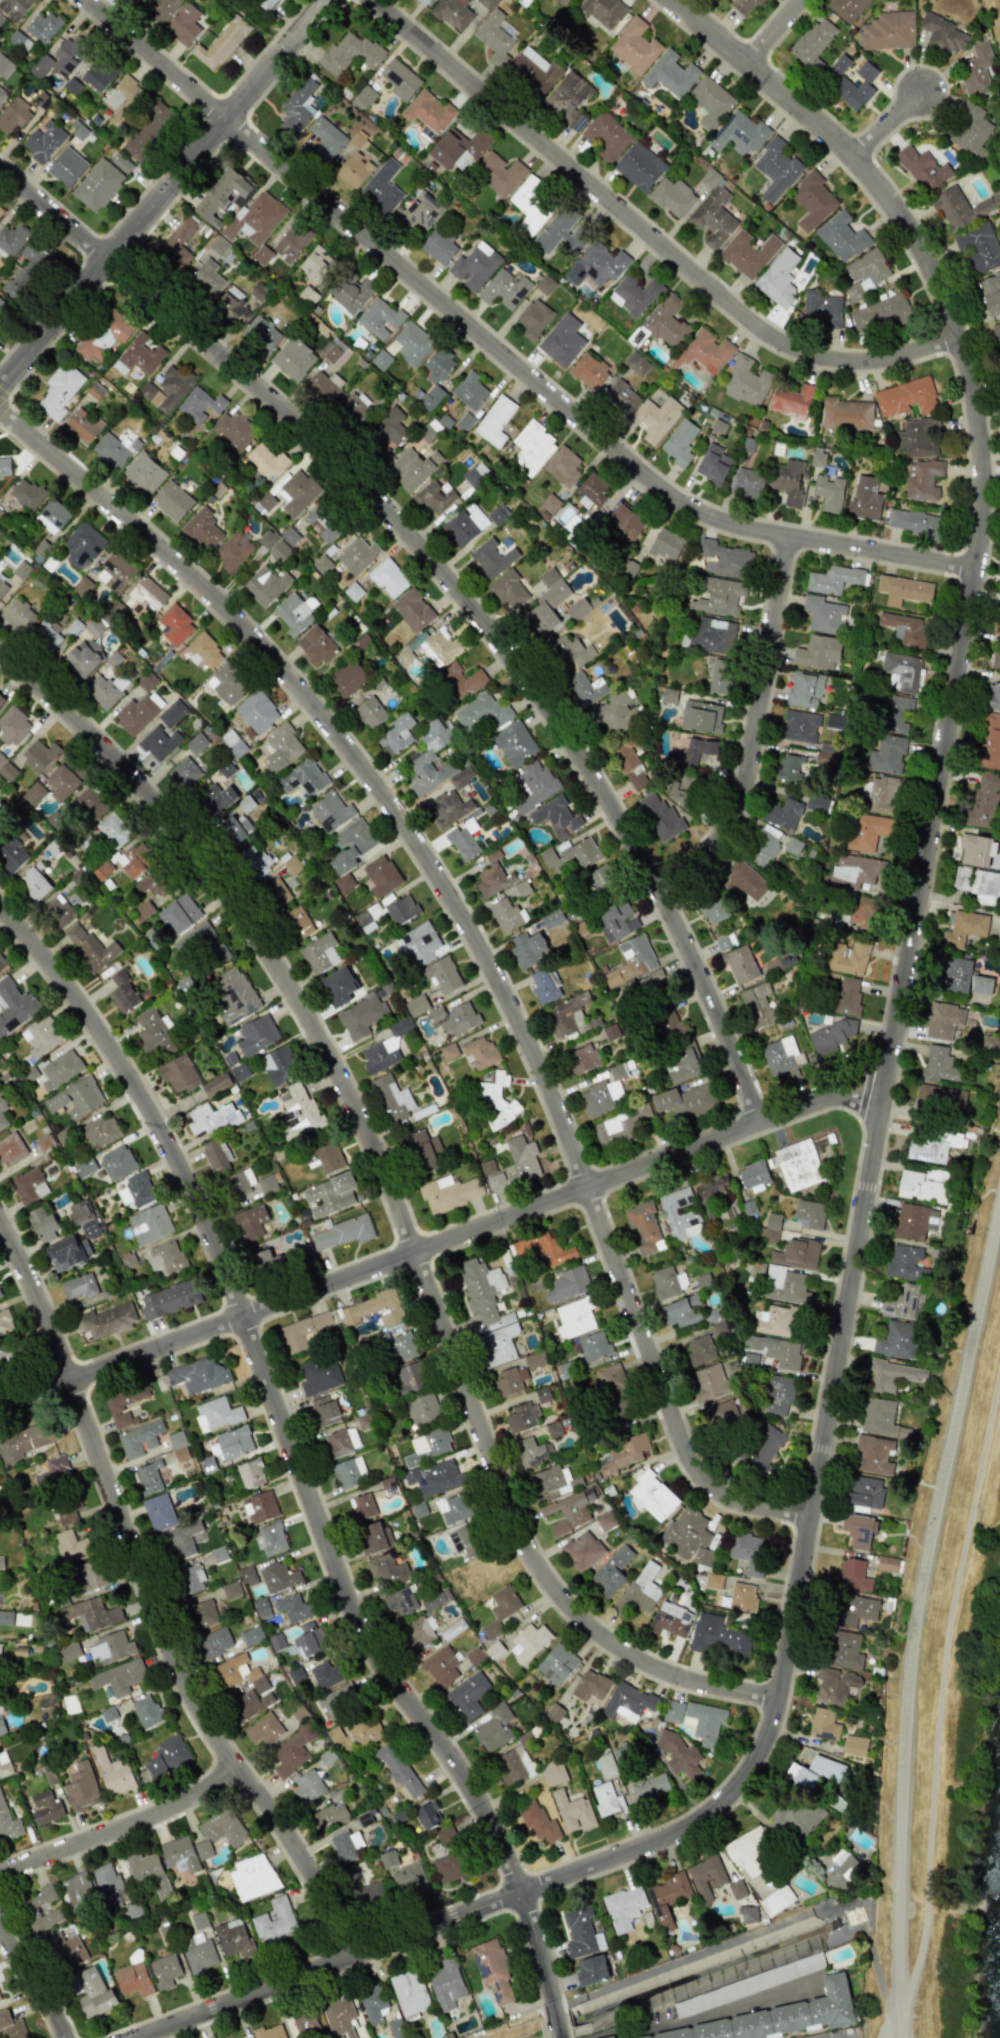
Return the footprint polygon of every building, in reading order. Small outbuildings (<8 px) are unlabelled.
[(5,17),(6,16),(15,23),(34,0),(0,0),(0,23),(5,17)] [(145,10),(161,24),(183,0),(154,0),(145,10)] [(267,12),(276,0),(252,0),(267,12)] [(430,10),(459,34),(475,15),(464,6),(468,0),(438,0),(430,10)] [(475,0),(489,11),(498,0),(475,0)] [(564,8),(571,0),(554,0),(564,8)] [(618,0),(583,0),(575,11),(593,25),(596,21),(609,31),(628,8),(618,0)] [(747,19),(763,0),(729,0),(727,2),(747,19)] [(869,0),(834,0),(828,7),(849,25),(869,0)] [(164,28),(185,47),(202,29),(193,22),(201,13),(188,1),(164,28)] [(472,35),(493,51),(486,60),(500,71),(510,58),(504,53),(514,41),(496,26),(505,15),(494,7),(472,35)] [(44,17),(38,12),(25,29),(44,45),(63,22),(49,10),(44,17)] [(877,12),(878,21),(858,22),(859,49),(914,47),(913,10),(877,12)] [(967,34),(952,29),(955,23),(924,11),(918,27),(930,32),(926,41),(959,54),(967,34)] [(252,26),(235,13),(205,49),(197,43),(189,52),(214,73),(252,26)] [(663,46),(652,37),(648,42),(639,35),(648,25),(634,14),(606,48),(639,75),(663,46)] [(815,57),(837,29),(819,14),(789,52),(815,73),(823,63),(815,57)] [(22,53),(31,45),(17,29),(8,38),(22,53)] [(336,79),(354,56),(372,70),(386,53),(364,35),(360,40),(346,29),(317,64),(336,79)] [(71,42),(66,38),(52,53),(58,58),(51,66),(64,77),(89,47),(75,36),(71,42)] [(991,91),(984,67),(993,64),(986,40),(970,44),(974,57),(958,62),(967,95),(977,92),(978,95),(991,91)] [(548,64),(527,46),(509,65),(543,95),(564,71),(552,60),(548,64)] [(656,80),(678,99),(701,72),(689,61),(682,69),(673,62),(678,55),(668,46),(639,80),(649,88),(656,80)] [(38,80),(54,62),(44,53),(28,71),(38,80)] [(0,54),(0,77),(3,79),(15,65),(0,54)] [(850,60),(840,54),(829,71),(839,77),(850,60)] [(422,82),(393,56),(378,73),(392,86),(389,89),(404,103),(422,82)] [(854,72),(862,79),(856,87),(841,76),(830,91),(857,112),(874,89),(868,85),(879,71),(864,60),(854,72)] [(112,77),(93,63),(81,79),(100,93),(112,77)] [(594,89),(570,69),(541,103),(576,132),(587,120),(576,110),(594,89)] [(119,130),(146,90),(122,74),(102,103),(114,111),(107,121),(119,130)] [(706,111),(697,123),(710,132),(736,98),(703,74),(686,96),(706,111)] [(279,108),(287,115),(277,127),(293,139),(315,110),(305,102),(319,85),(305,75),(279,108)] [(74,95),(81,84),(70,77),(63,88),(74,95)] [(378,95),(366,85),(354,98),(365,109),(378,95)] [(436,135),(457,112),(444,100),(441,104),(423,88),(399,114),(409,122),(415,116),(436,135)] [(6,135),(15,124),(20,128),(34,111),(14,95),(0,112),(0,130),(6,135)] [(140,163),(177,116),(157,100),(120,146),(140,163)] [(993,125),(980,117),(985,111),(968,100),(944,138),(977,159),(983,149),(980,146),(993,125)] [(609,165),(633,135),(600,109),(581,133),(599,148),(595,153),(609,165)] [(770,129),(758,120),(755,124),(736,109),(717,133),(747,158),(770,129)] [(308,129),(321,139),(311,151),(327,163),(348,138),(320,115),(308,129)] [(35,128),(22,144),(32,152),(29,155),(41,165),(67,135),(50,119),(39,131),(35,128)] [(448,170),(453,164),(465,173),(492,139),(478,128),(468,141),(450,126),(428,154),(448,170)] [(751,164),(771,180),(759,195),(771,205),(804,166),(792,156),(790,159),(780,151),(786,144),(775,135),(751,164)] [(645,193),(667,164),(634,140),(612,169),(645,193)] [(953,174),(945,162),(936,167),(926,150),(916,155),(909,144),(896,152),(921,194),(953,174)] [(68,189),(88,163),(66,145),(45,171),(68,189)] [(513,157),(508,164),(489,150),(472,172),(505,198),(528,169),(513,157)] [(134,166),(115,151),(107,159),(127,175),(134,166)] [(375,165),(366,159),(363,162),(359,159),(361,156),(354,151),(335,176),(356,191),(375,165)] [(385,216),(403,194),(387,181),(399,165),(388,156),(357,193),(385,216)] [(126,177),(101,157),(70,193),(95,214),(126,177)] [(217,230),(222,223),(212,215),(219,206),(221,208),(234,190),(245,198),(255,185),(227,164),(192,211),(217,230)] [(806,234),(839,203),(821,184),(824,180),(814,169),(789,192),(807,212),(795,223),(806,234)] [(526,215),(517,225),(531,236),(552,210),(535,196),(544,184),(530,173),(508,200),(526,215)] [(677,179),(673,185),(664,177),(648,194),(678,220),(698,197),(677,179)] [(714,252),(738,221),(720,207),(730,194),(716,183),(687,220),(700,229),(703,225),(711,231),(702,243),(714,252)] [(957,185),(929,198),(934,211),(939,209),(950,231),(999,207),(999,189),(966,205),(957,185)] [(222,233),(230,239),(238,230),(258,247),(288,210),(259,187),(222,233)] [(425,231),(443,207),(420,189),(402,213),(425,231)] [(580,214),(564,202),(532,242),(547,254),(558,241),(575,254),(590,236),(577,226),(570,234),(566,232),(580,214)] [(860,227),(852,233),(845,223),(850,218),(842,208),(814,230),(841,265),(872,241),(860,227)] [(192,255),(181,246),(198,224),(186,214),(157,250),(181,269),(192,255)] [(0,229),(0,253),(8,260),(30,233),(17,222),(10,231),(3,225),(0,229)] [(419,247),(443,266),(460,245),(437,225),(419,247)] [(296,233),(288,226),(271,250),(290,264),(311,235),(300,227),(296,233)] [(781,242),(770,233),(756,250),(747,243),(752,237),(739,228),(717,255),(750,281),(781,242)] [(230,245),(218,235),(207,247),(219,258),(230,245)] [(1,290),(17,303),(54,259),(30,239),(19,254),(26,259),(1,290)] [(502,258),(479,239),(464,258),(459,254),(446,270),(461,282),(460,283),(474,294),(502,258)] [(585,276),(598,287),(607,277),(612,281),(631,260),(619,249),(613,255),(594,239),(563,275),(576,286),(585,276)] [(252,258),(263,266),(273,253),(262,245),(252,258)] [(337,263),(315,245),(297,267),(319,285),(337,263)] [(799,257),(785,246),(753,284),(782,309),(798,291),(788,283),(792,277),(786,273),(799,257)] [(843,265),(853,283),(843,288),(849,299),(892,277),(876,247),(843,265)] [(194,260),(183,274),(213,298),(226,282),(213,271),(218,266),(206,256),(200,264),(194,260)] [(516,270),(511,276),(500,266),(476,296),(489,306),(495,298),(510,311),(532,284),(516,270)] [(643,287),(626,273),(607,296),(635,320),(664,286),(652,276),(643,287)] [(977,281),(990,317),(999,313),(999,273),(977,281)] [(546,296),(556,283),(545,274),(534,287),(546,296)] [(352,316),(376,287),(364,278),(359,284),(347,275),(329,297),(352,316)] [(237,327),(249,313),(239,303),(245,297),(231,284),(212,305),(237,327)] [(803,325),(841,326),(841,296),(818,296),(818,289),(804,289),(803,325)] [(682,301),(669,291),(641,325),(655,337),(657,335),(674,349),(690,330),(671,315),(682,301)] [(848,309),(855,335),(911,320),(904,294),(848,309)] [(355,320),(381,342),(391,330),(393,331),(406,314),(398,308),(395,312),(375,295),(355,320)] [(515,320),(525,328),(521,333),(532,342),(555,314),(534,296),(515,320)] [(0,299),(0,325),(13,309),(0,299)] [(122,343),(136,327),(112,306),(74,350),(87,361),(92,356),(98,361),(116,339),(122,343)] [(283,334),(255,314),(241,333),(268,354),(283,334)] [(436,340),(409,319),(393,339),(400,345),(395,352),(414,368),(436,340)] [(991,324),(999,362),(999,322),(991,324)] [(701,326),(668,365),(675,371),(682,363),(686,367),(692,359),(712,376),(736,348),(723,338),(717,346),(712,341),(715,338),(701,326)] [(554,327),(537,346),(563,369),(580,349),(554,327)] [(111,366),(123,376),(132,364),(147,376),(166,351),(157,344),(152,351),(142,344),(148,336),(140,329),(111,366)] [(318,357),(292,334),(269,359),(295,383),(318,357)] [(352,353),(335,337),(329,343),(331,345),(322,355),(337,369),(352,353)] [(424,366),(430,371),(425,378),(432,384),(417,402),(429,412),(445,392),(436,385),(456,360),(439,346),(424,366)] [(584,351),(567,371),(576,379),(577,378),(585,385),(583,387),(592,394),(608,374),(605,371),(608,367),(601,361),(598,363),(584,351)] [(641,378),(651,365),(633,351),(623,363),(641,378)] [(739,352),(729,368),(734,371),(725,387),(726,387),(722,393),(737,402),(739,398),(757,408),(774,377),(762,370),(757,377),(747,371),(753,360),(739,352)] [(85,378),(63,361),(45,383),(50,387),(35,405),(56,422),(66,410),(62,407),(85,378)] [(195,377),(181,366),(177,369),(170,363),(161,373),(166,377),(159,385),(169,393),(164,399),(146,385),(139,393),(165,414),(195,377)] [(332,372),(327,378),(316,369),(304,385),(327,404),(344,382),(332,372)] [(473,412),(489,393),(475,380),(478,377),(470,369),(450,392),(473,412)] [(880,418),(871,391),(928,374),(939,408),(920,415),(916,403),(908,405),(909,409),(880,418)] [(628,415),(641,397),(614,377),(600,395),(628,415)] [(798,393),(776,386),(768,410),(804,421),(815,387),(802,382),(798,393)] [(228,401),(218,393),(213,400),(195,385),(176,407),(198,425),(206,416),(201,411),(206,405),(217,414),(228,401)] [(352,393),(337,407),(354,425),(369,410),(352,393)] [(517,406),(500,393),(472,430),(497,449),(505,437),(498,431),(517,406)] [(652,446),(684,409),(668,396),(658,408),(646,398),(632,414),(645,426),(643,429),(646,433),(642,438),(652,446)] [(821,428),(872,430),(873,403),(837,401),(838,397),(823,396),(821,428)] [(404,415),(392,404),(372,425),(395,447),(408,433),(397,423),(404,415)] [(86,446),(103,425),(79,405),(62,426),(86,446)] [(210,428),(238,453),(257,431),(236,412),(232,417),(225,411),(210,428)] [(683,417),(659,448),(673,459),(671,461),(682,469),(692,456),(687,452),(691,447),(688,445),(699,429),(683,417)] [(930,443),(936,443),(937,456),(905,458),(904,449),(896,449),(895,431),(903,430),(902,421),(917,420),(917,418),(939,417),(940,429),(929,430),(930,443)] [(558,444),(531,419),(512,440),(521,448),(510,460),(529,477),(558,444)] [(120,441),(106,430),(90,449),(118,471),(138,445),(125,435),(120,441)] [(280,451),(275,456),(259,441),(244,457),(269,481),(289,459),(280,451)] [(580,474),(574,468),(580,461),(563,444),(542,466),(565,489),(580,474)] [(433,449),(423,460),(407,446),(385,469),(410,493),(443,458),(433,449)] [(694,475),(722,485),(728,465),(717,461),(721,451),(704,446),(694,475)] [(146,498),(167,472),(141,451),(120,476),(146,498)] [(10,475),(9,457),(0,458),(0,476),(10,475)] [(783,505),(800,508),(803,491),(798,490),(803,461),(785,458),(784,466),(771,465),(768,487),(786,490),(783,505)] [(929,461),(923,460),(923,461),(914,461),(913,464),(907,463),(904,498),(937,501),(938,487),(932,486),(933,476),(943,477),(944,461),(929,460),(929,461)] [(473,490),(491,476),(480,462),(462,476),(473,490)] [(281,508),(292,519),(321,490),(298,467),(289,476),(285,472),(272,486),(287,502),(281,508)] [(731,495),(760,498),(764,471),(735,467),(731,495)] [(592,502),(598,507),(606,497),(601,493),(608,484),(591,470),(572,494),(588,507),(592,502)] [(844,479),(838,514),(820,511),(823,497),(811,495),(815,474),(827,476),(826,481),(832,482),(833,477),(844,479)] [(46,494),(23,475),(8,493),(31,512),(46,494)] [(875,493),(883,494),(878,521),(847,516),(849,499),(854,500),(857,475),(877,478),(875,493)] [(175,523),(195,502),(169,478),(149,499),(175,523)] [(443,492),(431,479),(411,497),(419,506),(424,502),(436,516),(457,496),(449,487),(443,492)] [(561,503),(550,493),(539,505),(550,515),(561,503)] [(33,519),(52,536),(71,513),(52,497),(33,519)] [(326,544),(345,526),(321,500),(302,518),(326,544)] [(489,523),(472,502),(462,510),(461,509),(439,526),(457,549),(489,523)] [(630,542),(646,523),(628,508),(620,502),(604,520),(630,542)] [(181,528),(207,552),(223,534),(209,521),(214,514),(203,504),(181,528)] [(887,526),(910,530),(909,535),(939,540),(942,516),(889,508),(887,526)] [(62,544),(70,549),(63,559),(77,569),(87,555),(93,559),(107,540),(80,520),(62,544)] [(300,537),(288,526),(280,535),(292,546),(300,537)] [(673,562),(685,540),(661,526),(648,548),(673,562)] [(219,546),(238,566),(255,549),(236,529),(219,546)] [(291,552),(269,529),(257,539),(280,563),(291,552)] [(367,546),(357,535),(335,556),(353,576),(381,550),(372,541),(367,546)] [(500,555),(493,548),(497,544),(490,535),(467,555),(489,580),(519,554),(511,545),(500,555)] [(753,551),(715,545),(716,539),(698,537),(696,556),(705,557),(703,572),(749,579),(753,551)] [(137,569),(114,550),(94,576),(117,594),(137,569)] [(410,582),(386,556),(367,574),(390,600),(410,582)] [(840,595),(842,582),(862,584),(864,569),(826,565),(825,574),(807,571),(805,591),(840,595)] [(263,608),(293,579),(284,570),(277,577),(268,567),(245,589),(263,608)] [(488,585),(511,612),(531,595),(509,568),(488,585)] [(142,608),(146,604),(155,612),(169,597),(145,574),(127,593),(142,608)] [(899,607),(900,599),(931,602),(933,581),(878,575),(877,591),(886,592),(884,606),(899,607)] [(73,589),(83,598),(94,585),(84,576),(73,589)] [(707,599),(689,597),(687,610),(736,616),(738,595),(745,596),(747,582),(703,576),(701,589),(708,590),(707,599)] [(534,600),(538,604),(525,615),(541,635),(560,620),(550,609),(571,592),(561,579),(534,600)] [(0,580),(0,596),(8,587),(0,580)] [(355,602),(364,592),(352,582),(343,592),(355,602)] [(390,605),(415,633),(436,614),(411,586),(390,605)] [(311,597),(304,603),(293,590),(270,610),(293,636),(312,619),(308,614),(318,605),(311,597)] [(807,630),(841,635),(843,618),(844,618),(846,605),(822,601),(823,596),(804,593),(802,610),(810,611),(807,630)] [(38,614),(14,595),(0,613),(0,617),(23,634),(38,614)] [(566,610),(574,621),(591,607),(582,597),(566,610)] [(173,602),(157,618),(167,629),(162,634),(174,647),(196,627),(173,602)] [(923,647),(927,620),(878,613),(877,624),(894,626),(892,642),(923,647)] [(736,621),(693,616),(691,637),(683,636),(682,647),(732,653),(736,621)] [(84,628),(95,639),(106,628),(95,617),(84,628)] [(63,636),(41,620),(30,635),(52,651),(63,636)] [(317,667),(338,648),(314,623),(294,642),(317,667)] [(447,640),(437,629),(424,641),(441,661),(446,658),(448,660),(464,645),(454,634),(447,640)] [(182,651),(205,673),(223,653),(201,631),(182,651)] [(596,653),(589,644),(583,648),(576,637),(569,642),(563,633),(549,644),(569,673),(596,653)] [(794,647),(792,663),(831,670),(832,662),(837,663),(841,639),(808,633),(805,649),(794,647)] [(87,636),(63,661),(82,679),(102,658),(96,652),(100,648),(87,636)] [(999,668),(999,644),(995,643),(992,667),(999,668)] [(896,691),(915,694),(920,657),(882,652),(880,669),(890,670),(888,684),(897,685),(896,691)] [(370,676),(351,657),(327,679),(346,699),(370,676)] [(231,706),(252,683),(227,659),(206,683),(231,706)] [(729,695),(733,661),(712,659),(708,692),(729,695)] [(479,667),(465,677),(454,662),(438,673),(458,701),(488,680),(479,667)] [(599,676),(589,683),(579,669),(562,681),(581,709),(609,691),(599,676)] [(823,674),(791,670),(786,705),(818,709),(823,674)] [(129,684),(118,674),(110,683),(98,673),(83,689),(105,710),(129,684)] [(988,682),(984,707),(999,710),(999,684),(988,682)] [(257,735),(280,714),(256,688),(233,709),(257,735)] [(675,705),(678,690),(663,688),(661,702),(675,705)] [(131,737),(165,705),(150,689),(135,704),(130,698),(111,716),(131,737)] [(452,711),(469,739),(512,713),(502,697),(493,702),(486,691),(452,711)] [(634,704),(631,706),(621,691),(591,711),(604,731),(611,726),(615,734),(642,716),(634,704)] [(914,699),(886,693),(878,729),(905,735),(908,723),(903,722),(905,711),(911,712),(914,699)] [(370,730),(388,716),(372,694),(353,709),(370,730)] [(188,710),(177,699),(157,717),(169,729),(188,710)] [(719,732),(722,704),(683,700),(680,728),(719,732)] [(11,704),(0,716),(0,730),(1,731),(0,732),(0,739),(12,749),(33,725),(11,704)] [(414,739),(406,728),(413,722),(404,709),(388,721),(393,728),(377,740),(390,757),(414,739)] [(818,714),(783,709),(780,738),(815,743),(818,714)] [(999,763),(999,729),(999,722),(999,714),(984,711),(975,765),(999,769),(999,763)] [(539,752),(519,719),(491,736),(511,769),(539,752)] [(273,774),(306,750),(285,722),(264,738),(273,750),(261,759),(273,774)] [(137,742),(157,763),(182,739),(174,730),(167,736),(156,724),(137,742)] [(235,756),(246,749),(232,730),(222,736),(235,756)] [(194,756),(209,743),(199,732),(185,745),(194,756)] [(898,774),(901,753),(904,754),(906,737),(877,734),(873,771),(898,774)] [(635,742),(632,736),(610,749),(635,791),(650,783),(629,746),(635,742)] [(716,755),(718,742),(687,736),(682,764),(696,766),(698,752),(716,755)] [(19,756),(39,775),(62,750),(53,742),(46,749),(36,738),(19,756)] [(430,748),(406,763),(414,775),(406,780),(417,797),(458,771),(451,760),(435,771),(428,762),(435,757),(430,748)] [(803,766),(804,757),(780,753),(776,778),(799,782),(802,766),(803,766)] [(19,772),(0,755),(0,775),(9,783),(19,772)] [(201,773),(186,755),(168,772),(184,789),(201,773)] [(329,783),(310,756),(275,780),(285,793),(299,784),(308,797),(329,783)] [(519,814),(561,788),(546,764),(541,768),(535,759),(514,772),(528,794),(512,803),(519,814)] [(55,789),(50,794),(59,804),(81,782),(62,762),(45,779),(55,789)] [(455,791),(475,777),(468,766),(448,780),(455,791)] [(976,771),(969,825),(992,828),(997,790),(999,790),(999,774),(976,771)] [(689,814),(699,779),(681,774),(679,782),(672,780),(667,798),(689,814)] [(893,791),(897,792),(899,779),(872,775),(866,810),(890,814),(893,791)] [(32,807),(47,793),(36,781),(21,796),(32,807)] [(228,784),(220,791),(212,781),(197,795),(215,816),(238,796),(228,784)] [(73,798),(94,820),(110,804),(90,783),(73,798)] [(440,830),(475,807),(468,798),(460,803),(451,787),(424,804),(440,830)] [(325,834),(357,814),(349,802),(343,807),(332,790),(307,806),(325,834)] [(686,828),(680,817),(678,818),(671,806),(666,808),(662,800),(659,802),(653,792),(637,800),(661,843),(686,828)] [(584,823),(577,813),(573,816),(559,794),(527,814),(534,825),(545,817),(558,839),(584,823)] [(780,807),(770,803),(763,820),(791,832),(803,805),(785,796),(780,807)] [(829,813),(831,799),(808,796),(805,809),(829,813)] [(133,833),(112,811),(95,827),(116,849),(133,833)] [(254,831),(240,811),(220,824),(234,845),(254,831)] [(892,818),(852,812),(847,849),(873,853),(876,834),(890,837),(892,818)] [(377,843),(360,817),(331,835),(340,850),(326,859),(337,877),(357,864),(354,858),(377,843)] [(747,859),(763,867),(767,858),(771,859),(783,832),(763,823),(747,859)] [(444,835),(456,828),(458,832),(465,827),(480,851),(465,862),(452,842),(449,844),(444,835)] [(997,839),(960,834),(958,848),(961,849),(960,864),(988,868),(989,856),(995,857),(997,839)] [(581,869),(602,858),(590,835),(555,853),(552,847),(540,853),(551,875),(566,868),(564,864),(575,858),(581,869)] [(30,856),(11,836),(0,846),(0,865),(9,875),(30,856)] [(113,858),(130,880),(156,860),(138,839),(113,858)] [(274,864),(261,848),(254,854),(249,846),(240,853),(258,876),(274,864)] [(482,899),(514,883),(500,857),(502,856),(497,848),(484,855),(490,866),(476,874),(480,881),(475,884),(482,899)] [(362,868),(373,886),(369,889),(375,898),(402,882),(384,853),(362,868)] [(884,874),(886,861),(835,853),(830,883),(858,887),(859,882),(872,884),(874,872),(884,874)] [(283,865),(290,876),(303,867),(295,857),(283,865)] [(751,905),(769,886),(739,858),(722,877),(751,905)] [(588,872),(599,896),(618,888),(606,863),(588,872)] [(17,879),(35,901),(52,887),(33,865),(17,879)] [(958,866),(954,888),(969,891),(968,901),(998,906),(999,895),(999,873),(958,866)] [(152,898),(169,886),(157,868),(133,884),(139,894),(146,889),(152,898)] [(334,881),(342,893),(355,884),(347,872),(334,881)] [(263,884),(276,906),(291,898),(278,876),(263,884)] [(157,913),(175,937),(203,915),(184,891),(157,913)] [(384,906),(395,926),(420,912),(408,892),(384,906)] [(40,910),(61,929),(77,912),(55,893),(40,910)] [(847,921),(856,923),(856,927),(871,930),(876,899),(859,896),(857,905),(850,904),(847,921)] [(510,907),(506,897),(488,905),(500,933),(526,922),(519,903),(510,907)] [(729,915),(719,897),(697,909),(701,916),(705,915),(711,925),(729,915)] [(606,943),(641,928),(635,915),(633,916),(626,899),(597,911),(604,926),(600,928),(606,943)] [(315,929),(298,904),(282,915),(298,940),(315,929)] [(547,930),(565,920),(558,908),(540,918),(547,930)] [(376,926),(366,910),(354,917),(365,934),(376,926)] [(985,937),(988,915),(953,910),(951,932),(942,931),(940,946),(962,949),(964,934),(985,937)] [(101,949),(77,920),(61,933),(93,973),(121,950),(113,939),(101,949)] [(231,957),(207,920),(171,943),(182,959),(202,947),(215,967),(231,957)] [(436,957),(432,949),(440,944),(427,920),(395,938),(413,970),(436,957)] [(340,961),(332,946),(336,944),(330,931),(299,948),(313,975),(340,961)] [(510,939),(513,946),(509,949),(520,970),(543,959),(541,953),(548,949),(539,931),(527,937),(524,931),(510,939)] [(603,975),(610,988),(657,966),(641,932),(616,944),(626,965),(603,975)] [(719,951),(736,944),(732,934),(715,941),(719,951)] [(865,975),(868,942),(851,940),(848,958),(842,957),(844,943),(831,942),(828,971),(865,975)] [(758,976),(747,944),(723,953),(734,985),(758,976)] [(436,983),(442,995),(462,985),(448,955),(421,968),(429,986),(436,983)] [(944,991),(968,993),(971,960),(947,957),(944,991)] [(226,1027),(261,1007),(237,964),(210,979),(228,1011),(220,1015),(226,1027)] [(549,965),(529,974),(535,987),(531,989),(540,1006),(563,994),(549,965)] [(352,999),(349,993),(357,989),(345,966),(319,980),(334,1009),(352,999)] [(660,968),(664,976),(653,981),(662,1001),(644,1009),(631,981),(660,968)] [(109,976),(117,987),(107,994),(121,1015),(142,1000),(120,969),(109,976)] [(41,1010),(28,990),(20,995),(6,974),(0,978),(0,998),(5,1006),(0,1009),(0,1038),(41,1010)] [(861,979),(839,976),(834,1013),(857,1015),(861,979)] [(993,978),(972,976),(971,993),(991,995),(993,978)] [(738,992),(752,1030),(780,1020),(774,1006),(769,1008),(764,995),(771,993),(766,981),(738,992)] [(550,1005),(554,1015),(548,1018),(555,1038),(577,1030),(572,1017),(582,1013),(579,1005),(589,1002),(586,992),(550,1005)] [(370,1033),(366,1024),(390,1013),(383,999),(379,1002),(375,994),(337,1012),(351,1042),(370,1033)] [(411,1017),(430,1008),(423,994),(404,1003),(411,1017)] [(453,1037),(480,1023),(469,1000),(445,1012),(441,1005),(427,1012),(434,1027),(439,1025),(444,1034),(450,1030),(453,1037)] [(950,1041),(953,1025),(962,1026),(965,1007),(930,1002),(925,1037),(950,1041)] [(145,1053),(160,1045),(165,1054),(179,1046),(163,1016),(160,1018),(154,1006),(134,1016),(141,1029),(135,1033),(145,1053)] [(689,1031),(684,1019),(678,1021),(672,1008),(653,1016),(664,1042),(689,1031)] [(244,1057),(280,1038),(267,1012),(238,1028),(243,1039),(236,1043),(244,1057)] [(19,1032),(31,1049),(28,1051),(34,1060),(65,1039),(47,1013),(19,1032)] [(851,1016),(807,1034),(816,1056),(847,1044),(844,1039),(858,1033),(851,1016)] [(607,1042),(621,1036),(615,1023),(602,1029),(607,1042)] [(486,1043),(482,1035),(460,1046),(465,1056),(469,1054),(477,1071),(501,1060),(492,1040),(486,1043)] [(984,1035),(981,1049),(999,1053),(999,1038),(984,1035)] [(797,1054),(791,1036),(759,1046),(769,1077),(787,1071),(790,1079),(799,1076),(796,1066),(806,1063),(802,1052),(797,1054)] [(359,1051),(381,1041),(386,1053),(396,1048),(402,1059),(370,1074),(359,1051)] [(573,1076),(600,1064),(590,1042),(563,1055),(573,1076)] [(672,1085),(705,1070),(693,1043),(660,1058),(672,1085)] [(948,1046),(927,1043),(922,1078),(961,1083),(963,1069),(950,1067),(951,1056),(946,1055),(948,1046)] [(299,1075),(287,1044),(259,1056),(272,1086),(299,1075)] [(84,1066),(46,1093),(40,1084),(47,1079),(40,1069),(71,1047),(84,1066)] [(155,1066),(162,1082),(168,1079),(174,1093),(184,1088),(185,1091),(200,1084),(186,1052),(155,1066)] [(479,1083),(478,1112),(491,1133),(505,1125),(523,1108),(513,1098),(507,1104),(500,1097),(500,1086),(508,1086),(509,1075),(503,1075),(504,1070),(495,1070),(494,1083),(479,1083)] [(415,1106),(406,1087),(398,1091),(389,1072),(371,1080),(392,1124),(409,1116),(406,1110),(415,1106)] [(72,1121),(105,1101),(89,1074),(44,1101),(52,1115),(64,1107),(72,1121)] [(232,1087),(227,1074),(202,1084),(207,1097),(232,1087)] [(616,1108),(612,1099),(623,1095),(617,1076),(612,1078),(612,1079),(577,1091),(587,1118),(616,1108)] [(327,1125),(322,1113),(319,1114),(312,1097),(307,1099),(299,1080),(286,1085),(288,1093),(278,1097),(294,1137),(327,1125)] [(651,1096),(656,1113),(673,1108),(677,1122),(719,1108),(711,1082),(678,1092),(676,1087),(651,1096)] [(939,1088),(920,1083),(913,1109),(932,1114),(939,1088)] [(8,1108),(3,1099),(0,1100),(0,1130),(8,1126),(1,1111),(8,1108)] [(233,1102),(212,1112),(206,1102),(187,1112),(192,1121),(187,1124),(193,1135),(204,1130),(207,1136),(241,1119),(233,1102)] [(591,1121),(599,1147),(637,1136),(632,1121),(651,1116),(648,1105),(591,1121)] [(90,1149),(121,1134),(111,1113),(80,1128),(90,1149)] [(437,1135),(426,1138),(424,1129),(407,1133),(418,1173),(439,1168),(434,1152),(441,1151),(437,1135)] [(27,1152),(14,1130),(0,1139),(0,1168),(27,1152)] [(906,1158),(944,1164),(946,1146),(962,1148),(964,1134),(936,1130),(934,1141),(909,1137),(906,1158)] [(55,1147),(49,1134),(35,1141),(42,1154),(55,1147)] [(541,1176),(535,1154),(537,1153),(534,1141),(524,1143),(522,1134),(505,1139),(517,1182),(541,1176)] [(230,1169),(227,1161),(231,1160),(223,1137),(201,1144),(211,1175),(230,1169)] [(772,1150),(774,1157),(766,1159),(768,1168),(778,1165),(787,1192),(823,1180),(810,1138),(772,1150)] [(321,1163),(324,1173),(344,1167),(336,1142),(303,1152),(308,1168),(321,1163)] [(137,1168),(125,1143),(97,1156),(109,1181),(137,1168)] [(98,1169),(91,1157),(73,1166),(80,1178),(98,1169)] [(497,1172),(492,1159),(479,1164),(484,1176),(497,1172)] [(744,1192),(763,1187),(763,1184),(769,1182),(763,1160),(737,1167),(744,1192)] [(9,1178),(21,1205),(49,1193),(37,1166),(9,1178)] [(257,1186),(248,1167),(224,1178),(233,1199),(242,1195),(241,1193),(257,1186)] [(898,1196),(946,1203),(950,1171),(926,1168),(926,1173),(901,1170),(898,1196)] [(125,1177),(129,1186),(117,1191),(123,1204),(132,1200),(135,1208),(157,1199),(144,1169),(125,1177)] [(301,1189),(306,1203),(319,1198),(321,1204),(310,1208),(313,1219),(356,1203),(351,1189),(356,1187),(351,1171),(301,1189)] [(487,1178),(493,1193),(507,1188),(502,1172),(487,1178)] [(279,1189),(272,1174),(257,1180),(264,1195),(279,1189)] [(731,1191),(727,1174),(696,1183),(700,1200),(731,1191)] [(429,1215),(484,1196),(478,1176),(453,1184),(450,1175),(419,1185),(429,1215)] [(693,1202),(688,1185),(657,1196),(673,1242),(704,1231),(697,1209),(678,1215),(675,1208),(693,1202)] [(77,1226),(95,1217),(86,1199),(68,1208),(77,1226)] [(664,1248),(649,1200),(624,1208),(639,1256),(664,1248)] [(794,1227),(821,1230),(824,1203),(796,1200),(794,1227)] [(930,1208),(900,1201),(892,1236),(922,1242),(930,1208)] [(174,1231),(162,1202),(126,1217),(139,1246),(174,1231)] [(233,1213),(243,1242),(264,1235),(260,1222),(268,1219),(262,1203),(233,1213)] [(45,1215),(41,1206),(27,1212),(40,1244),(56,1237),(53,1231),(59,1228),(53,1212),(45,1215)] [(375,1237),(367,1213),(308,1232),(315,1251),(356,1238),(357,1243),(375,1237)] [(760,1228),(759,1241),(779,1243),(781,1215),(767,1214),(766,1228),(760,1228)] [(101,1233),(97,1219),(81,1224),(86,1239),(101,1233)] [(578,1257),(574,1245),(557,1251),(550,1230),(510,1242),(515,1257),(540,1250),(545,1267),(578,1257)] [(44,1248),(56,1273),(93,1256),(85,1238),(77,1242),(74,1235),(44,1248)] [(769,1263),(815,1269),(819,1242),(786,1237),(784,1253),(770,1251),(769,1263)] [(160,1267),(163,1276),(187,1266),(175,1238),(144,1251),(152,1271),(160,1267)] [(884,1275),(925,1282),(928,1268),(913,1266),(914,1260),(920,1260),(922,1248),(893,1243),(889,1263),(886,1262),(884,1275)] [(282,1254),(272,1258),(269,1248),(251,1254),(257,1273),(285,1264),(282,1254)] [(500,1320),(493,1292),(507,1289),(501,1266),(486,1269),(484,1261),(477,1263),(475,1257),(459,1262),(471,1312),(478,1311),(481,1325),(500,1320)] [(762,1297),(809,1304),(810,1292),(804,1291),(806,1274),(783,1271),(784,1266),(767,1263),(762,1297)] [(559,1271),(560,1277),(551,1280),(553,1289),(544,1291),(547,1302),(591,1291),(584,1265),(559,1271)] [(681,1293),(671,1265),(648,1273),(658,1301),(681,1293)] [(65,1299),(83,1294),(83,1297),(98,1293),(92,1273),(61,1281),(65,1299)] [(202,1303),(195,1279),(140,1295),(147,1319),(202,1303)] [(914,1319),(916,1303),(921,1303),(923,1285),(905,1283),(904,1293),(897,1292),(896,1299),(881,1297),(879,1310),(892,1312),(891,1316),(914,1319)] [(339,1306),(344,1323),(379,1313),(383,1327),(405,1320),(395,1289),(339,1306)] [(675,1322),(677,1328),(704,1319),(694,1294),(659,1307),(666,1326),(675,1322)] [(555,1307),(561,1325),(556,1327),(560,1340),(596,1327),(589,1308),(595,1307),(590,1295),(555,1307)] [(93,1309),(74,1315),(80,1332),(88,1329),(92,1340),(139,1324),(131,1301),(94,1313),(93,1309)] [(752,1331),(796,1338),(800,1309),(767,1303),(766,1312),(756,1310),(752,1331)] [(15,1329),(6,1308),(0,1311),(0,1335),(15,1329)] [(314,1332),(334,1325),(329,1310),(280,1327),(289,1354),(318,1343),(314,1332)] [(911,1359),(917,1324),(886,1319),(883,1337),(874,1336),(872,1353),(911,1359)] [(711,1325),(717,1338),(729,1333),(723,1320),(711,1325)] [(516,1322),(520,1333),(510,1337),(518,1357),(486,1369),(474,1337),(516,1322)] [(586,1363),(612,1352),(602,1328),(576,1339),(586,1363)] [(399,1362),(419,1353),(408,1330),(388,1339),(399,1362)] [(717,1357),(708,1333),(684,1343),(693,1366),(717,1357)] [(796,1371),(800,1342),(747,1334),(744,1352),(777,1356),(775,1368),(796,1371)] [(20,1364),(16,1355),(23,1353),(19,1343),(0,1350),(0,1371),(20,1364)] [(548,1364),(544,1351),(524,1357),(528,1370),(548,1364)] [(304,1381),(299,1383),(305,1398),(344,1383),(333,1353),(299,1366),(304,1381)] [(232,1382),(227,1364),(214,1367),(211,1356),(165,1368),(169,1385),(183,1382),(186,1394),(232,1382)] [(399,1395),(428,1387),(421,1360),(391,1369),(399,1395)] [(873,1360),(867,1389),(893,1395),(897,1378),(924,1383),(926,1370),(873,1360)] [(627,1389),(620,1363),(594,1369),(597,1379),(591,1381),(595,1398),(627,1389)] [(694,1370),(698,1388),(692,1389),(696,1403),(729,1394),(720,1363),(694,1370)] [(493,1373),(500,1398),(524,1391),(521,1381),(529,1378),(525,1367),(516,1370),(515,1367),(493,1373)] [(795,1378),(767,1374),(762,1412),(785,1415),(787,1405),(791,1405),(795,1378)] [(150,1396),(145,1379),(103,1393),(115,1430),(132,1424),(126,1404),(150,1396)] [(551,1400),(548,1387),(536,1390),(539,1403),(551,1400)] [(441,1417),(432,1391),(405,1401),(414,1427),(441,1417)] [(195,1405),(198,1415),(195,1416),(201,1433),(245,1418),(241,1405),(229,1409),(224,1395),(195,1405)] [(329,1401),(327,1395),(309,1401),(319,1428),(342,1419),(335,1399),(329,1401)] [(607,1405),(613,1421),(636,1412),(629,1396),(607,1405)] [(704,1409),(713,1431),(741,1420),(732,1398),(704,1409)] [(866,1399),(893,1403),(889,1425),(911,1429),(909,1439),(860,1431),(866,1399)] [(511,1408),(513,1413),(504,1417),(510,1434),(537,1425),(534,1415),(539,1414),(534,1400),(511,1408)] [(165,1431),(160,1418),(117,1434),(127,1460),(144,1454),(143,1450),(158,1445),(154,1435),(165,1431)] [(56,1440),(48,1419),(0,1436),(0,1456),(3,1465),(24,1457),(22,1451),(56,1440)] [(549,1439),(563,1435),(559,1421),(545,1425),(549,1439)] [(786,1436),(765,1422),(747,1449),(746,1448),(738,1460),(764,1477),(771,1466),(767,1463),(786,1436)] [(209,1445),(212,1455),(222,1453),(224,1459),(255,1451),(247,1425),(214,1434),(217,1443),(209,1445)] [(410,1438),(415,1453),(403,1456),(406,1466),(452,1451),(445,1426),(410,1438)] [(325,1434),(333,1458),(354,1452),(347,1427),(325,1434)] [(168,1436),(178,1463),(191,1459),(181,1431),(168,1436)] [(856,1432),(895,1439),(889,1473),(850,1467),(856,1432)] [(649,1449),(645,1434),(607,1444),(612,1461),(599,1464),(601,1473),(644,1462),(641,1451),(649,1449)] [(555,1456),(549,1441),(535,1446),(531,1435),(513,1442),(522,1468),(555,1456)] [(33,1477),(38,1492),(72,1479),(63,1454),(44,1461),(48,1471),(33,1477)] [(340,1490),(368,1480),(360,1455),(331,1465),(340,1490)] [(243,1489),(266,1483),(260,1458),(237,1464),(243,1489)] [(156,1468),(163,1466),(160,1459),(134,1468),(144,1495),(163,1488),(156,1468)] [(457,1474),(453,1459),(420,1469),(425,1484),(416,1487),(420,1498),(467,1483),(463,1472),(457,1474)] [(557,1462),(567,1484),(529,1501),(520,1479),(557,1462)] [(661,1522),(680,1500),(646,1469),(626,1491),(661,1522)] [(845,1503),(850,1475),(884,1482),(879,1509),(845,1503)] [(589,1502),(596,1498),(590,1487),(583,1490),(589,1502)] [(61,1525),(78,1519),(67,1489),(50,1495),(61,1525)] [(251,1525),(280,1514),(270,1489),(247,1497),(250,1502),(244,1505),(251,1525)] [(554,1536),(593,1519),(580,1490),(539,1508),(543,1517),(559,1509),(564,1520),(549,1526),(554,1536)] [(177,1523),(165,1492),(141,1501),(153,1532),(177,1523)] [(377,1514),(369,1492),(349,1499),(357,1521),(377,1514)] [(443,1524),(474,1515),(468,1492),(437,1501),(443,1524)] [(690,1559),(709,1568),(716,1553),(705,1548),(712,1534),(703,1530),(709,1518),(682,1505),(663,1548),(690,1560),(690,1559)] [(597,1517),(601,1531),(617,1526),(613,1512),(597,1517)] [(843,1513),(874,1518),(868,1551),(850,1548),(853,1531),(840,1529),(843,1513)] [(197,1554),(190,1536),(204,1531),(199,1519),(163,1532),(174,1562),(197,1554)] [(365,1555),(395,1544),(388,1526),(382,1528),(379,1520),(355,1529),(365,1555)] [(288,1549),(279,1521),(257,1528),(266,1556),(288,1549)] [(455,1552),(463,1549),(467,1558),(484,1550),(470,1521),(446,1533),(455,1552)] [(560,1549),(580,1574),(606,1551),(586,1527),(560,1549)] [(52,1534),(63,1565),(96,1553),(89,1536),(75,1541),(71,1528),(52,1534)] [(745,1576),(761,1578),(766,1536),(732,1533),(729,1558),(747,1559),(745,1576)] [(619,1571),(635,1554),(622,1542),(588,1579),(609,1598),(627,1579),(619,1571)] [(366,1561),(372,1579),(381,1576),(385,1586),(411,1577),(405,1561),(395,1565),(390,1552),(366,1561)] [(896,1574),(899,1559),(878,1556),(876,1570),(896,1574)] [(842,1557),(865,1561),(862,1577),(872,1579),(870,1592),(837,1586),(842,1557)] [(78,1593),(108,1585),(101,1558),(70,1566),(78,1593)] [(663,1590),(650,1582),(660,1566),(649,1559),(624,1598),(648,1613),(663,1590)] [(299,1569),(287,1573),(283,1560),(259,1568),(267,1594),(303,1583),(299,1569)] [(206,1588),(198,1563),(178,1570),(186,1595),(206,1588)] [(721,1590),(724,1576),(707,1573),(705,1586),(721,1590)] [(243,1594),(238,1580),(221,1586),(227,1601),(243,1594)] [(728,1608),(754,1612),(757,1596),(753,1595),(755,1586),(733,1581),(728,1608)] [(490,1595),(496,1604),(490,1609),(497,1621),(522,1605),(508,1584),(490,1595)] [(395,1608),(399,1616),(419,1607),(408,1585),(382,1597),(389,1611),(395,1608)] [(827,1623),(832,1591),(881,1599),(877,1621),(857,1618),(855,1628),(827,1623)] [(287,1622),(313,1616),(310,1603),(301,1605),(299,1595),(273,1600),(275,1611),(284,1609),(287,1622)] [(124,1620),(119,1605),(103,1610),(99,1596),(58,1608),(62,1620),(77,1616),(82,1632),(124,1620)] [(196,1630),(219,1620),(210,1598),(187,1607),(196,1630)] [(682,1637),(693,1614),(662,1599),(647,1631),(657,1636),(661,1627),(682,1637)] [(12,1627),(14,1613),(0,1611),(0,1625),(12,1627)] [(723,1616),(698,1611),(689,1647),(746,1660),(752,1633),(721,1626),(723,1616)] [(436,1639),(426,1616),(401,1628),(411,1650),(436,1639)] [(440,1632),(446,1642),(468,1627),(462,1618),(440,1632)] [(302,1634),(292,1638),(302,1659),(328,1647),(315,1619),(299,1626),(302,1634)] [(504,1632),(496,1619),(480,1629),(489,1641),(504,1632)] [(542,1624),(535,1630),(530,1624),(505,1647),(522,1666),(554,1637),(542,1624)] [(234,1646),(225,1625),(195,1638),(205,1660),(234,1646)] [(240,1633),(246,1648),(265,1639),(259,1625),(240,1633)] [(126,1643),(122,1629),(95,1638),(97,1644),(87,1647),(91,1659),(97,1656),(101,1665),(137,1652),(133,1641),(126,1643)] [(825,1629),(860,1635),(857,1654),(863,1655),(861,1670),(820,1663),(825,1629)] [(535,1668),(558,1687),(580,1660),(558,1641),(535,1668)] [(81,1657),(77,1642),(59,1647),(62,1661),(81,1657)] [(458,1663),(448,1645),(422,1660),(438,1689),(460,1677),(453,1666),(458,1663)] [(269,1689),(259,1666),(250,1670),(243,1653),(215,1664),(225,1686),(247,1677),(255,1695),(269,1689)] [(127,1685),(147,1678),(140,1657),(87,1676),(91,1689),(108,1683),(113,1699),(130,1693),(127,1685)] [(331,1667),(327,1660),(310,1669),(321,1691),(344,1679),(337,1664),(331,1667)] [(602,1700),(612,1681),(586,1667),(572,1694),(585,1701),(589,1693),(602,1700)] [(816,1667),(863,1676),(860,1689),(846,1686),(843,1706),(811,1700),(816,1667)] [(445,1692),(464,1723),(483,1712),(475,1699),(491,1689),(481,1671),(445,1692)] [(660,1699),(617,1679),(601,1714),(611,1719),(614,1713),(635,1723),(643,1706),(654,1711),(660,1699)] [(329,1719),(362,1704),(351,1682),(318,1698),(329,1719)] [(228,1703),(241,1723),(276,1702),(270,1691),(257,1699),(251,1689),(228,1703)] [(164,1719),(151,1693),(130,1703),(143,1729),(164,1719)] [(58,1717),(56,1694),(35,1695),(37,1718),(58,1717)] [(471,1729),(486,1754),(514,1737),(505,1722),(513,1718),(503,1700),(487,1710),(491,1717),(471,1729)] [(685,1704),(668,1700),(663,1720),(680,1724),(685,1704)] [(727,1709),(686,1702),(684,1716),(696,1718),(692,1736),(701,1738),(699,1747),(714,1749),(719,1724),(725,1724),(727,1709)] [(814,1706),(834,1710),(832,1723),(840,1725),(837,1740),(808,1735),(814,1706)] [(260,1739),(265,1746),(285,1731),(269,1710),(243,1730),(253,1744),(260,1739)] [(385,1735),(372,1712),(348,1727),(361,1749),(385,1735)] [(317,1735),(310,1724),(270,1750),(279,1763),(272,1768),(280,1779),(311,1758),(302,1745),(317,1735)] [(670,1728),(655,1737),(669,1759),(665,1761),(674,1775),(682,1769),(689,1780),(700,1772),(695,1763),(701,1759),(692,1744),(683,1749),(670,1728)] [(191,1758),(178,1734),(151,1748),(156,1756),(144,1762),(152,1779),(191,1758)] [(864,1757),(868,1739),(845,1735),(842,1753),(864,1757)] [(423,1791),(393,1739),(375,1749),(405,1802),(423,1791)] [(494,1756),(505,1785),(535,1774),(523,1745),(494,1756)] [(618,1767),(632,1762),(626,1746),(613,1751),(618,1767)] [(128,1763),(121,1765),(118,1759),(108,1762),(103,1748),(94,1751),(107,1795),(135,1787),(128,1763)] [(12,1773),(5,1751),(0,1752),(0,1777),(12,1773)] [(600,1780),(617,1775),(611,1752),(595,1757),(600,1780)] [(838,1784),(846,1767),(815,1753),(807,1769),(791,1761),(783,1779),(812,1792),(819,1775),(838,1784)] [(101,1802),(87,1758),(74,1763),(77,1772),(68,1775),(70,1782),(62,1785),(71,1812),(101,1802)] [(547,1788),(568,1780),(560,1759),(539,1766),(547,1788)] [(297,1787),(291,1790),(299,1805),(326,1792),(314,1768),(293,1779),(297,1787)] [(670,1790),(664,1772),(631,1782),(636,1800),(670,1790)] [(590,1787),(601,1818),(626,1809),(621,1794),(615,1796),(609,1780),(590,1787)] [(568,1802),(562,1787),(551,1791),(566,1834),(596,1824),(586,1796),(568,1802)] [(37,1825),(65,1815),(59,1799),(54,1801),(50,1789),(31,1796),(36,1809),(31,1811),(37,1825)] [(0,1790),(0,1841),(24,1832),(19,1817),(11,1820),(0,1790)] [(562,1837),(554,1818),(546,1821),(535,1796),(516,1804),(526,1828),(530,1826),(535,1839),(544,1836),(547,1844),(562,1837)] [(425,1831),(443,1821),(432,1800),(414,1810),(425,1831)] [(343,1803),(335,1807),(332,1803),(309,1814),(319,1833),(350,1818),(343,1803)] [(209,1843),(224,1835),(231,1848),(248,1838),(229,1805),(197,1824),(209,1843)] [(442,1848),(459,1842),(452,1825),(436,1832),(442,1848)] [(753,1857),(770,1848),(758,1826),(721,1845),(730,1861),(738,1857),(749,1878),(761,1872),(753,1857)] [(358,1856),(355,1849),(364,1845),(357,1830),(349,1834),(346,1829),(328,1838),(341,1864),(358,1856)] [(159,1845),(168,1867),(174,1864),(177,1872),(187,1868),(189,1874),(201,1869),(187,1834),(159,1845)] [(199,1861),(214,1857),(209,1839),(194,1844),(199,1861)] [(830,1859),(837,1866),(823,1881),(837,1894),(862,1867),(841,1847),(830,1859)] [(472,1872),(463,1848),(431,1861),(441,1884),(472,1872)] [(380,1854),(384,1868),(399,1864),(395,1850),(380,1854)] [(240,1902),(278,1888),(265,1851),(233,1863),(236,1869),(228,1872),(240,1902)] [(157,1852),(140,1857),(138,1852),(125,1856),(134,1888),(153,1882),(159,1900),(171,1896),(157,1852)] [(686,1867),(716,1854),(728,1881),(716,1887),(712,1878),(704,1881),(713,1902),(703,1907),(686,1867)] [(91,1868),(106,1910),(127,1902),(112,1861),(91,1868)] [(398,1896),(427,1889),(420,1862),(391,1869),(398,1896)] [(86,1899),(94,1896),(85,1871),(60,1880),(71,1912),(89,1906),(86,1899)] [(692,1895),(683,1872),(650,1885),(658,1906),(653,1908),(662,1932),(675,1928),(666,1905),(692,1895)] [(360,1909),(387,1899),(380,1880),(360,1887),(355,1877),(349,1879),(351,1885),(360,1909)] [(728,1884),(733,1900),(746,1896),(742,1880),(728,1884)] [(64,1920),(59,1908),(40,1916),(36,1907),(57,1898),(51,1882),(36,1888),(39,1894),(21,1901),(33,1932),(64,1920)] [(767,1917),(796,1901),(787,1884),(758,1900),(767,1917)] [(602,1897),(615,1935),(632,1930),(628,1918),(639,1915),(637,1908),(646,1905),(640,1885),(602,1897)] [(266,1912),(251,1917),(260,1945),(298,1932),(285,1893),(269,1899),(276,1919),(269,1921),(266,1912)] [(563,1911),(570,1941),(565,1942),(569,1958),(605,1950),(601,1932),(593,1934),(589,1917),(592,1916),(590,1905),(563,1911)] [(738,1908),(741,1925),(759,1922),(756,1905),(738,1908)] [(255,1953),(241,1916),(212,1927),(224,1957),(239,1952),(242,1958),(255,1953)] [(88,1958),(76,1934),(64,1940),(59,1930),(46,1937),(63,1971),(88,1958)] [(210,1937),(204,1940),(201,1932),(179,1940),(191,1974),(219,1965),(210,1937)] [(469,1947),(495,1938),(509,1977),(506,1978),(514,2000),(496,2007),(488,1986),(484,1988),(469,1947)] [(174,1986),(171,1978),(181,1975),(175,1953),(149,1960),(157,1991),(174,1986)] [(609,1977),(602,1953),(576,1961),(579,1971),(574,1972),(579,1987),(609,1977)] [(457,2007),(454,1999),(466,1994),(452,1955),(437,1960),(439,1968),(426,1973),(441,2013),(457,2007)] [(153,1993),(143,1960),(113,1970),(121,1996),(138,1990),(141,1997),(153,1993)] [(85,2019),(119,2004),(111,1987),(106,1989),(94,1965),(75,1974),(85,1994),(76,1999),(85,2019)] [(389,1978),(417,1967),(432,2006),(404,2017),(389,1978)] [(854,2019),(768,2037),(636,2037),(826,1995),(822,1976),(844,1971),(854,2019)] [(370,2026),(385,2021),(382,2013),(388,2011),(378,1984),(357,1992),(370,2026)] [(347,1996),(321,2006),(333,2037),(356,2037),(349,2018),(354,2016),(347,1996)] [(299,2037),(302,2037),(320,2031),(311,2008),(290,2016),(299,2037)] [(11,2020),(7,2009),(0,2011),(0,2037),(27,2037),(21,2017),(11,2020)] [(393,2037),(408,2037),(400,2018),(387,2023),(393,2037)] [(280,2023),(263,2029),(261,2025),(250,2030),(253,2037),(286,2037),(280,2023)]
